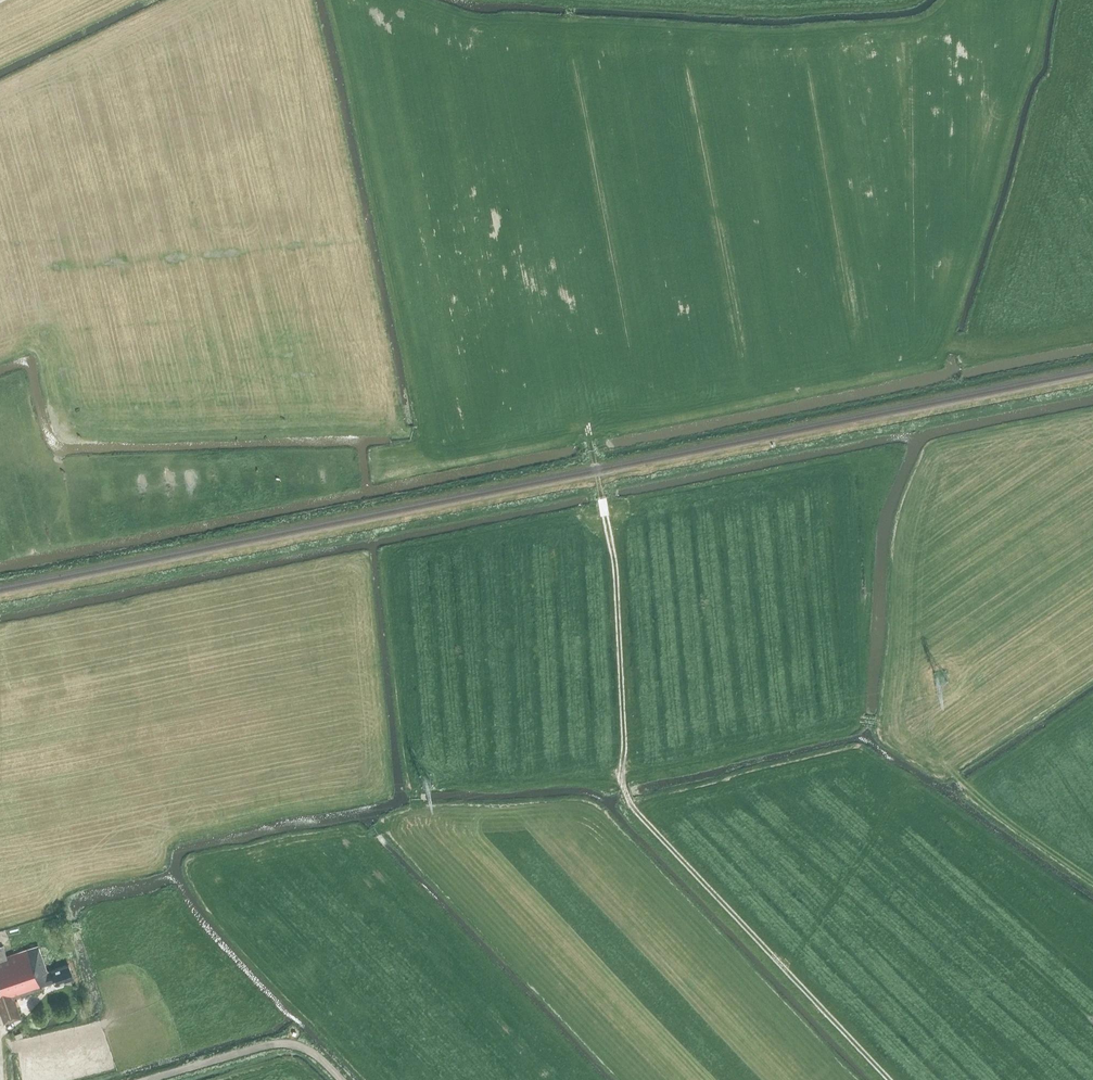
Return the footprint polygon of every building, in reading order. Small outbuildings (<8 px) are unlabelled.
[(73,977),(69,964),(47,972),(38,946),(7,956),(3,946),(0,947),(0,1013),(4,1023),(21,1018),(13,997),(43,987),(43,986),(55,981),(56,984),(73,977)]
